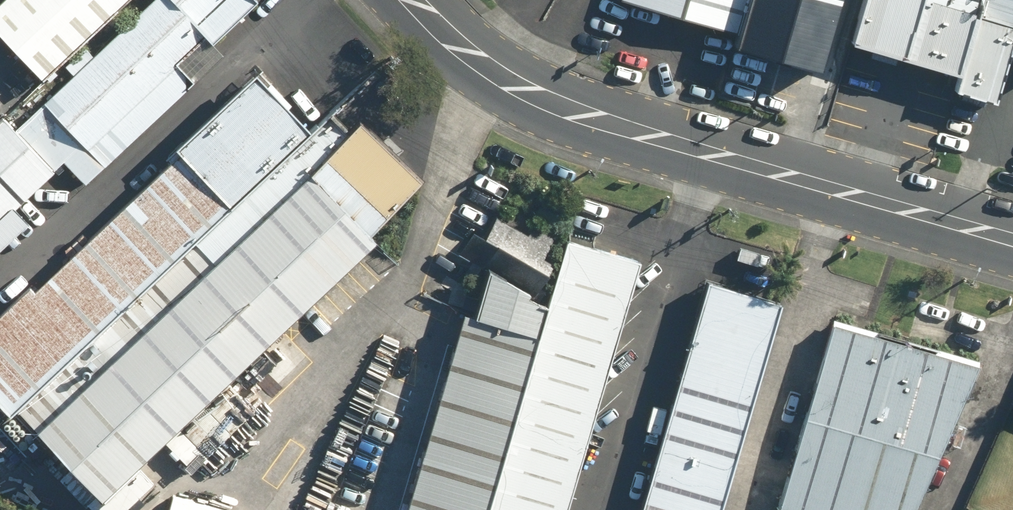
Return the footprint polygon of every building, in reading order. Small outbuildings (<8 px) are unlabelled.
[(0,3),(0,33),(44,77),(124,0),(3,0),(0,3)] [(54,169),(57,171),(65,163),(87,185),(194,81),(170,57),(201,27),(213,40),(253,1),(252,0),(150,0),(16,130),(54,169)] [(818,63),(825,40),(993,87),(1004,52),(1012,54),(1012,0),(622,0),(818,63)] [(3,42),(0,45),(0,102),(32,71),(3,42)] [(0,313),(0,403),(15,418),(20,413),(313,129),(253,67),(0,313)] [(330,111),(313,129),(20,413),(41,433),(43,431),(328,154),(351,132),(330,111)] [(5,118),(0,123),(0,222),(54,169),(16,130),(5,118)] [(43,431),(108,498),(393,220),(328,154),(43,431)] [(638,260),(567,239),(555,280),(487,509),(564,509),(638,260)] [(555,280),(500,244),(478,315),(466,312),(408,509),(487,509),(555,280)] [(780,303),(706,282),(640,509),(720,509),(780,303)] [(774,509),(910,509),(974,365),(830,322),(774,509)] [(170,493),(166,509),(235,509),(170,493)]
